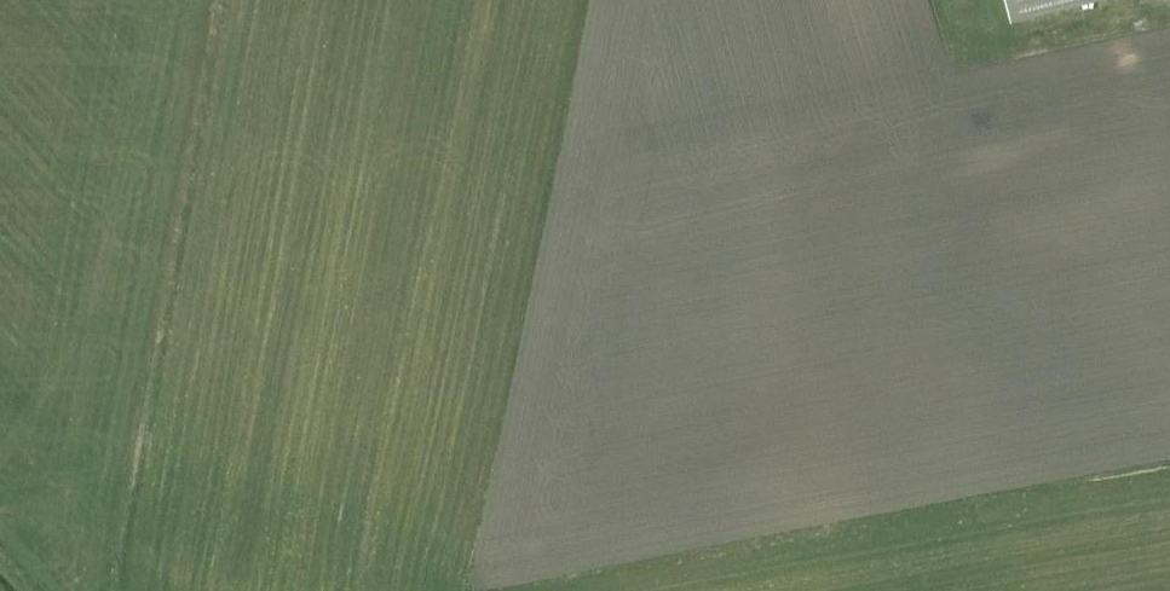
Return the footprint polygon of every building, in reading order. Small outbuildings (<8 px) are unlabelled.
[(1082,0),(1005,0),(1010,18),(1082,0)]
